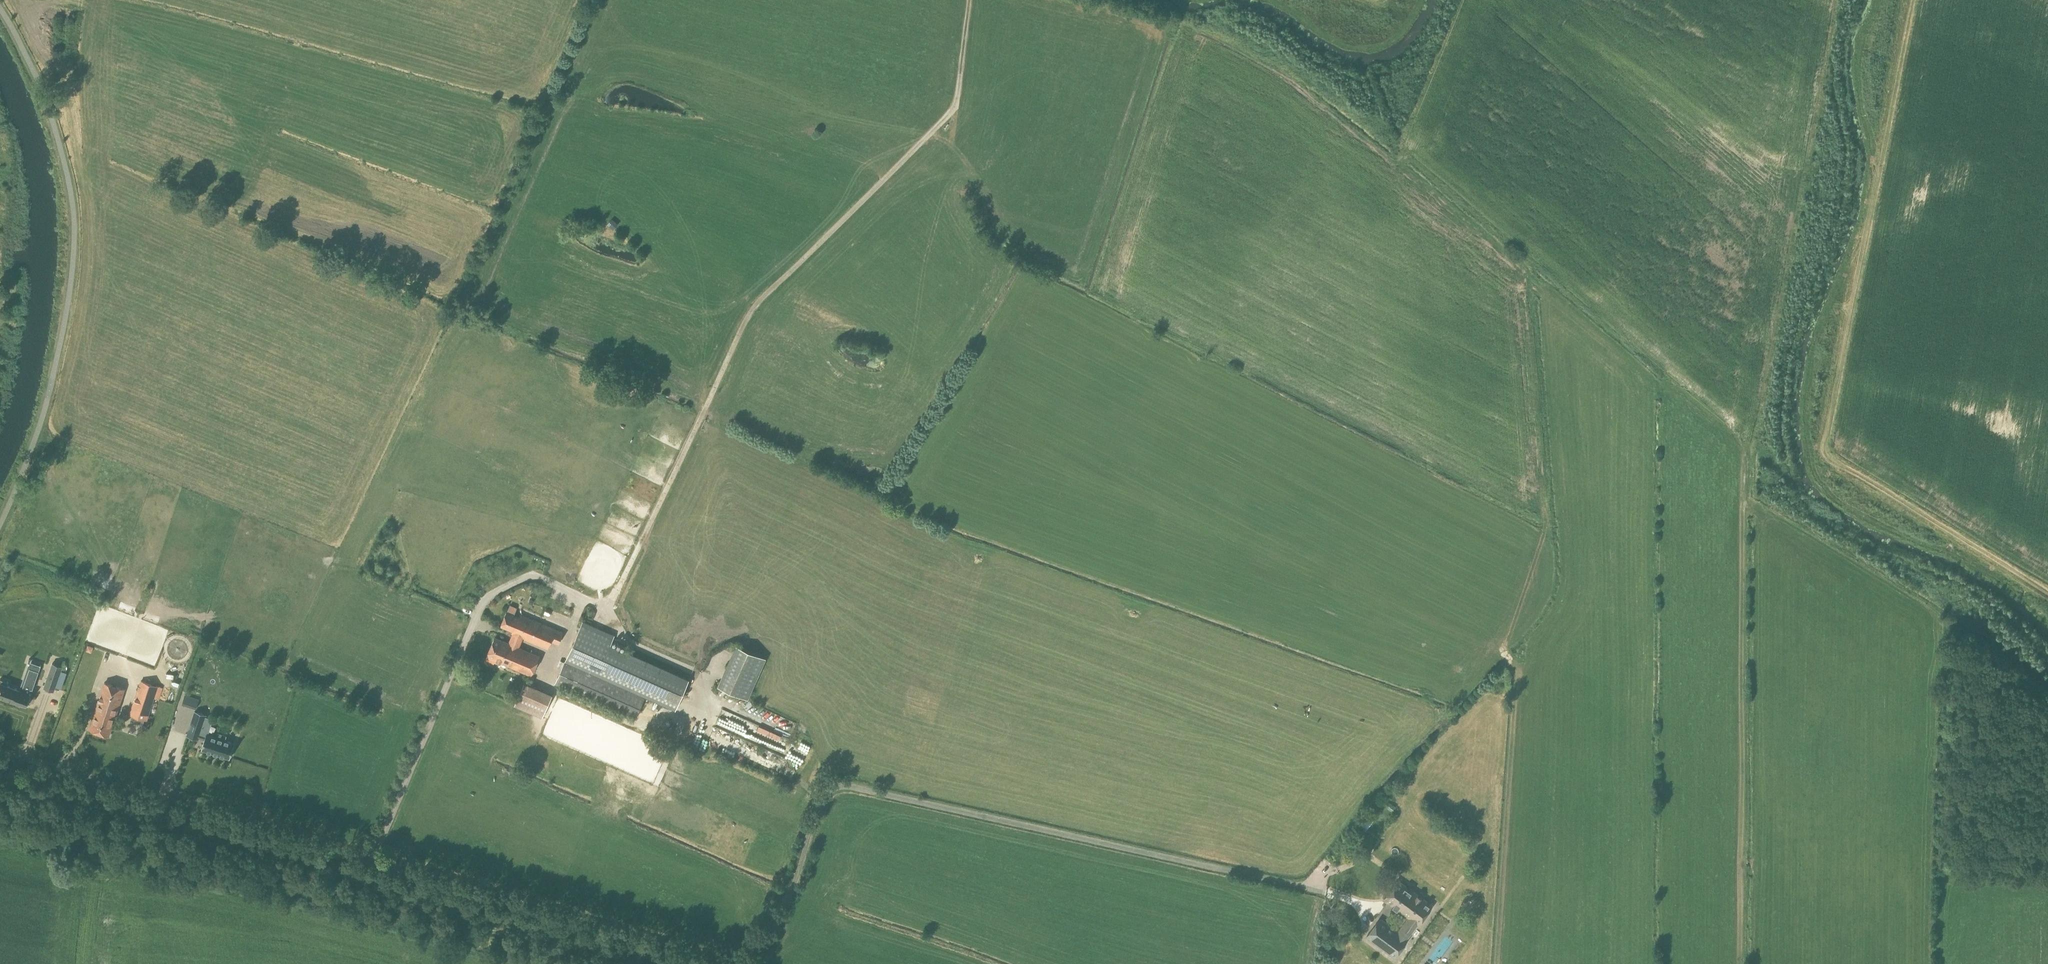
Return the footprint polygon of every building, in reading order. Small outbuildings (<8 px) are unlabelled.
[(520,601),(518,608),(525,610),(527,603),(520,601)] [(523,638),(536,643),(548,648),(551,641),(559,644),(564,632),(521,614),(520,617),(507,612),(502,624),(514,630),(513,633),(514,633),(523,637),(523,638)] [(584,621),(556,683),(635,719),(645,696),(677,711),(690,682),(611,647),(616,635),(584,621)] [(532,674),(536,666),(540,656),(519,647),(523,638),(523,637),(514,633),(510,644),(496,638),(488,655),(532,674)] [(739,647),(721,687),(749,700),(767,660),(739,647)] [(54,691),(63,666),(53,663),(44,688),(54,691)] [(39,671),(30,668),(22,690),(7,685),(8,682),(7,681),(7,682),(0,679),(0,697),(27,707),(39,671)] [(552,691),(548,689),(526,680),(517,702),(543,712),(552,691)] [(157,685),(141,681),(130,715),(146,720),(157,685)] [(106,683),(90,730),(109,735),(124,689),(106,683)] [(196,709),(199,699),(185,695),(182,704),(196,709)] [(552,698),(540,734),(606,756),(611,741),(606,740),(607,739),(588,732),(591,721),(583,718),(586,708),(573,703),(573,705),(552,698)] [(194,710),(187,735),(199,739),(199,738),(205,739),(202,749),(230,758),(235,742),(226,739),(227,735),(218,732),(216,736),(207,733),(206,735),(201,733),(207,714),(194,710)] [(772,728),(775,733),(781,730),(778,724),(772,728)] [(803,749),(788,743),(783,755),(798,761),(803,749)] [(1368,807),(1378,816),(1386,808),(1375,798),(1368,807)] [(1397,880),(1383,899),(1409,918),(1398,932),(1380,918),(1366,936),(1394,956),(1431,904),(1397,880)] [(333,899),(336,895),(337,893),(327,890),(327,892),(327,897),(333,899)] [(1461,933),(1435,918),(1411,959),(1420,963),(1443,963),(1461,933)] [(485,943),(488,940),(489,938),(479,935),(478,937),(479,942),(485,943)]
